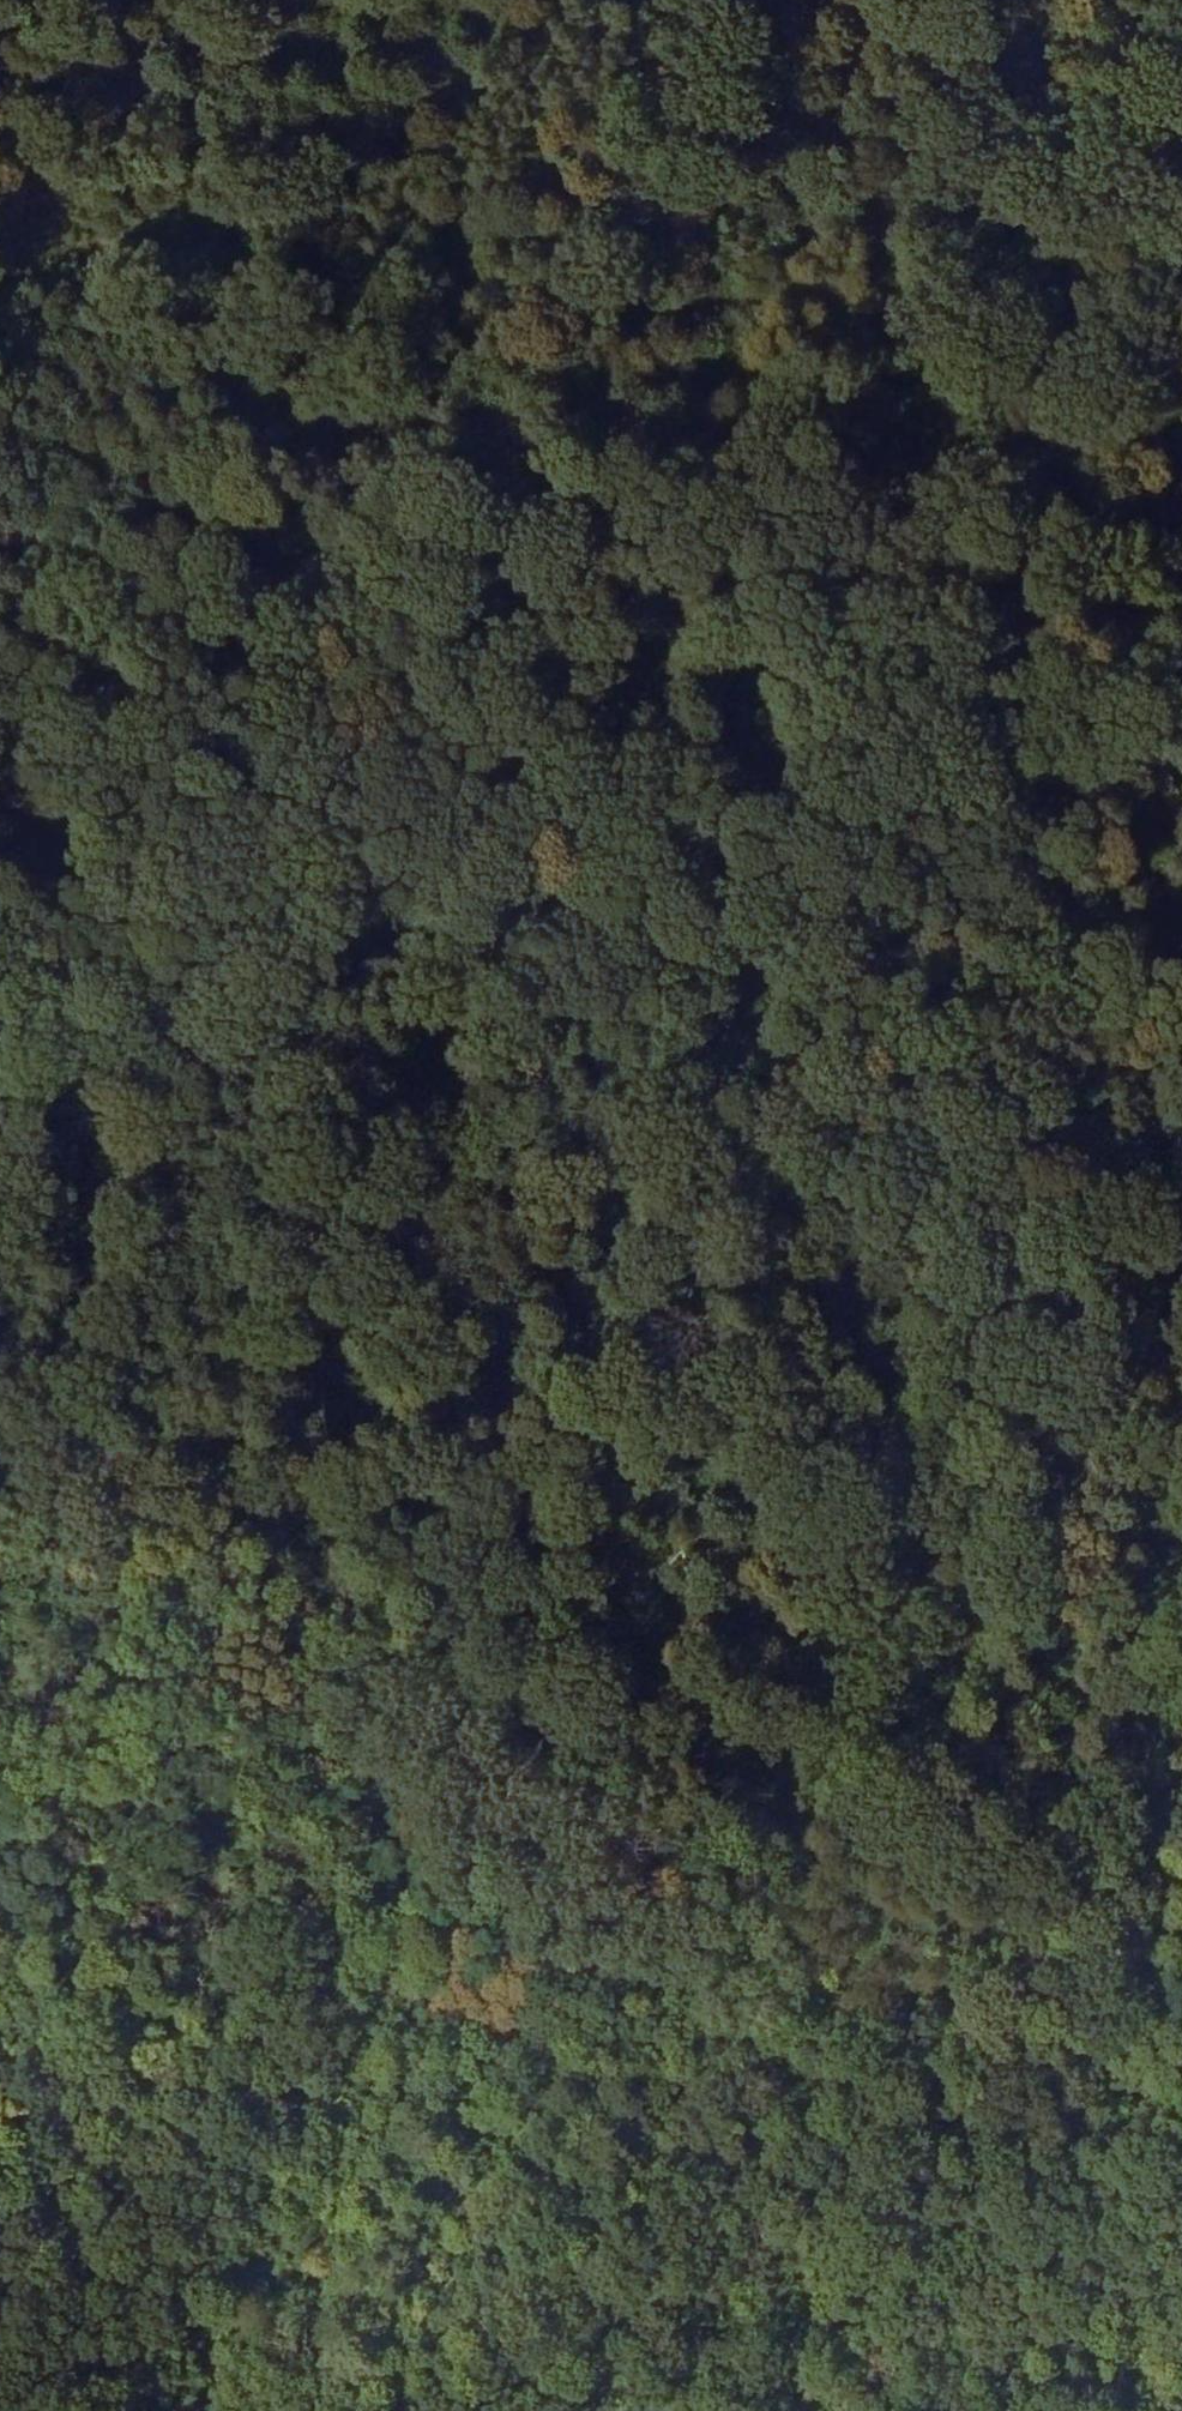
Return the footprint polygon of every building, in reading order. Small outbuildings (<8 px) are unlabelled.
[(1181,2058),(1180,2045),(1166,2046),(1167,2060),(1181,2058)]
